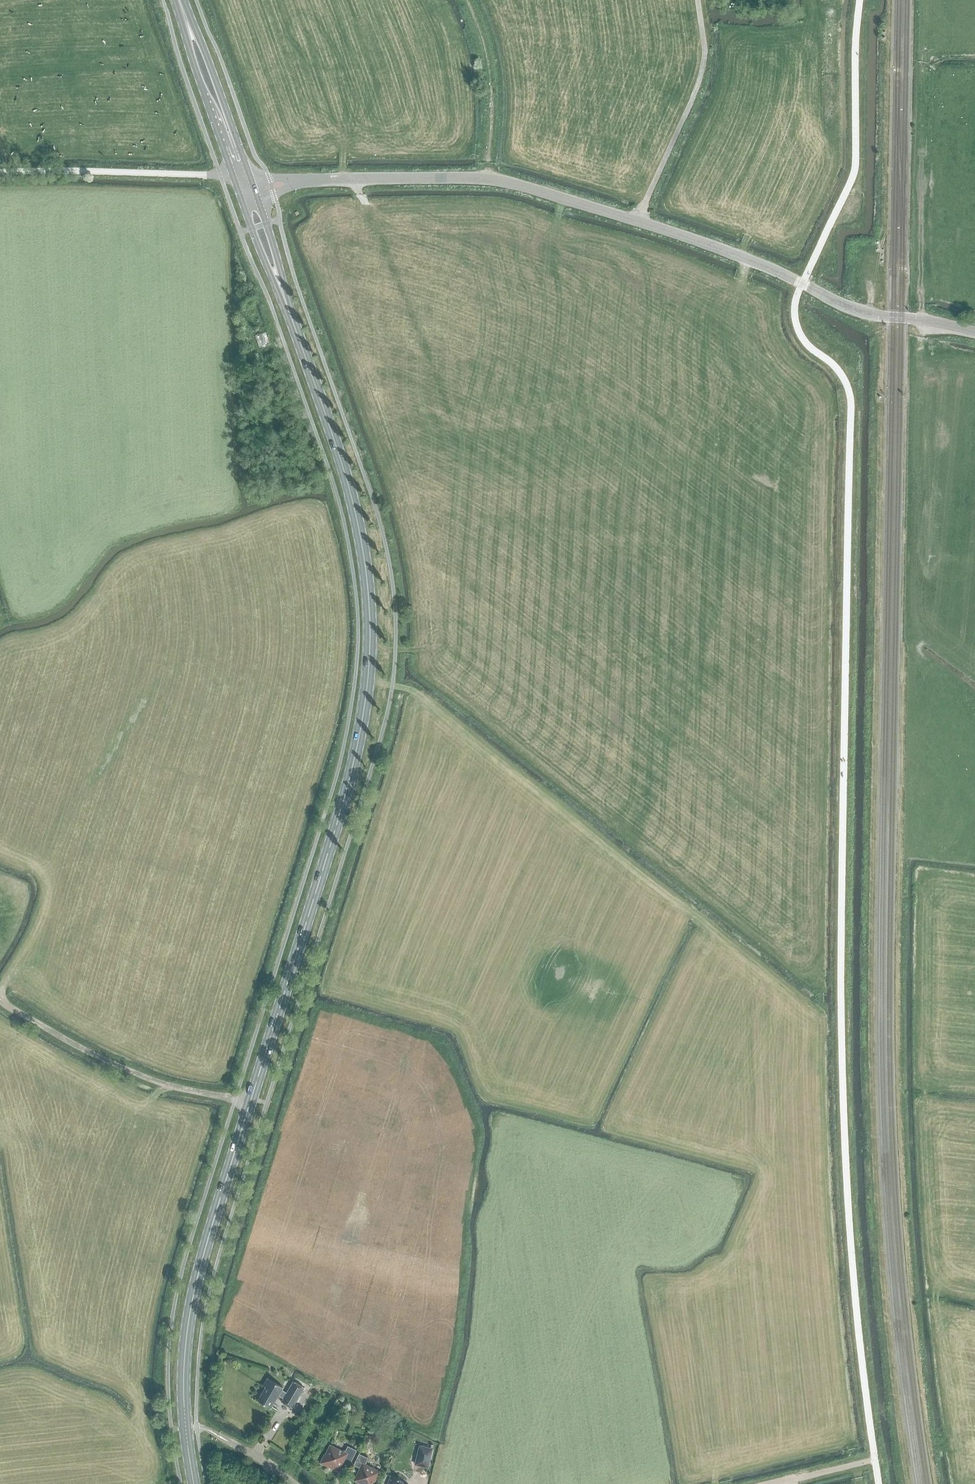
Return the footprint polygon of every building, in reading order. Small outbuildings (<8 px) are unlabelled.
[(283,1387),(267,1378),(262,1386),(265,1387),(257,1400),(270,1408),(278,1395),(283,1398),(281,1402),(291,1408),(304,1387),(293,1381),(286,1393),(281,1390),(283,1387)] [(344,1452),(330,1445),(325,1455),(324,1454),(320,1463),(328,1467),(329,1466),(338,1470),(344,1458),(351,1462),(356,1450),(347,1446),(344,1452)] [(432,1449),(419,1445),(415,1464),(427,1467),(432,1449)] [(359,1454),(353,1465),(360,1468),(354,1480),(362,1483),(374,1483),(375,1481),(374,1481),(379,1471),(365,1464),(368,1458),(359,1454)] [(391,1476),(387,1483),(403,1483),(401,1483),(402,1481),(391,1476)]
